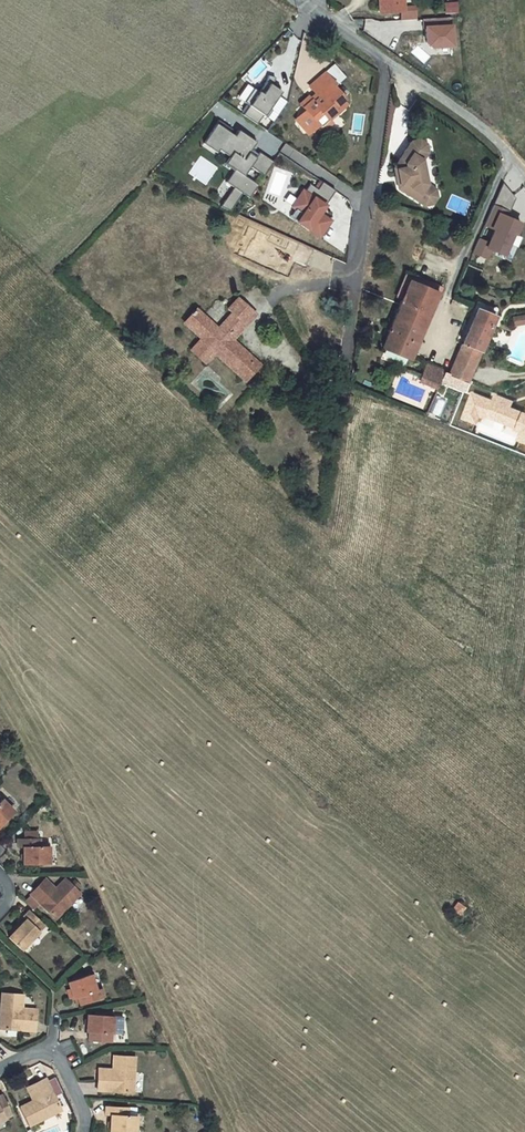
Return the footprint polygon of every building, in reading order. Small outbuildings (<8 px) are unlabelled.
[(380,13),(401,11),(404,11),(404,7),(403,0),(379,0),(380,13)] [(415,7),(404,7),(404,11),(401,11),(402,20),(416,19),(415,7)] [(455,45),(453,18),(425,19),(426,47),(455,45)] [(335,83),(325,72),(309,87),(319,98),(313,103),(311,101),(304,108),(306,110),(300,115),(299,123),(305,130),(313,130),(318,126),(324,132),(333,124),(330,120),(328,117),(336,110),(334,107),(342,100),(344,98),(333,85),(335,83)] [(269,130),(286,100),(281,97),(285,91),(269,82),(263,92),(248,83),(239,98),(251,105),(244,116),(269,130)] [(311,101),(308,97),(300,104),(304,108),(311,101)] [(346,105),(342,100),(334,107),(336,110),(328,117),(330,120),(346,105)] [(217,123),(204,143),(229,159),(226,163),(236,169),(227,184),(232,187),(221,205),(232,211),(243,193),(251,198),(259,185),(246,177),(253,167),(266,175),(274,162),(254,149),(259,142),(240,130),(237,135),(217,123)] [(401,184),(398,187),(424,204),(432,191),(427,188),(424,186),(422,179),(425,176),(423,168),(420,166),(419,158),(425,149),(423,142),(419,139),(411,141),(394,167),(397,169),(398,174),(400,175),(401,178),(399,180),(401,184)] [(426,144),(423,142),(425,149),(419,158),(420,166),(423,168),(422,160),(428,151),(426,144)] [(426,184),(425,176),(422,179),(424,186),(427,188),(432,191),(424,204),(424,205),(432,203),(436,197),(435,189),(426,184)] [(322,239),(335,220),(323,213),(337,191),(315,177),(295,207),(305,214),(298,224),(322,239)] [(524,221),(509,216),(517,193),(500,187),(487,227),(496,230),(492,242),(479,237),(473,254),(490,260),(492,251),(511,258),(524,221)] [(395,297),(401,300),(409,280),(437,292),(434,302),(437,303),(444,288),(405,272),(395,297)] [(394,318),(422,330),(428,315),(434,302),(437,292),(409,280),(401,300),(394,318)] [(252,311),(238,298),(227,310),(231,313),(218,329),(196,309),(190,316),(196,322),(190,328),(201,338),(195,346),(200,351),(197,355),(205,362),(214,352),(218,349),(221,352),(218,355),(246,380),(260,365),(232,339),(231,341),(228,338),(252,311)] [(477,308),(495,316),(497,310),(476,301),(458,342),(462,344),(477,308)] [(495,316),(477,308),(462,344),(449,376),(455,378),(467,383),(495,316)] [(255,314),(252,311),(228,338),(231,341),(232,339),(255,314)] [(196,322),(190,316),(184,322),(190,328),(196,322)] [(520,316),(513,317),(514,325),(521,324),(520,316)] [(382,348),(410,359),(410,358),(420,336),(422,330),(394,318),(382,348)] [(423,337),(420,336),(410,358),(413,360),(423,337)] [(200,351),(195,346),(191,350),(197,355),(200,351)] [(440,383),(421,375),(420,379),(438,387),(440,383)] [(465,389),(467,383),(455,378),(453,384),(465,389)] [(14,812),(2,800),(0,802),(0,826),(14,812)] [(25,838),(17,838),(17,847),(23,847),(23,864),(49,864),(49,846),(39,846),(39,838),(31,838),(25,838)] [(42,881),(30,894),(55,918),(80,893),(64,878),(55,888),(52,891),(42,881)] [(44,878),(42,881),(52,891),(55,888),(44,878)] [(460,915),(466,907),(457,901),(451,909),(460,915)] [(44,926),(29,910),(23,916),(23,917),(26,919),(15,930),(8,938),(21,950),(44,926)] [(23,917),(13,928),(15,930),(26,919),(23,917)] [(96,991),(90,974),(68,982),(73,998),(77,997),(80,1004),(103,997),(101,989),(96,991)] [(34,1031),(35,1014),(21,1012),(21,1009),(23,995),(1,993),(0,1011),(0,1028),(34,1031)] [(113,1016),(87,1014),(86,1031),(88,1032),(87,1040),(110,1042),(110,1033),(112,1034),(113,1016)] [(98,1073),(97,1090),(133,1092),(135,1057),(114,1056),(113,1070),(113,1074),(98,1073)] [(61,1110),(45,1078),(29,1086),(36,1099),(33,1100),(20,1107),(30,1125),(61,1110)] [(36,1099),(29,1086),(26,1087),(33,1100),(36,1099)] [(11,1114),(2,1095),(0,1096),(0,1120),(11,1114)] [(105,1106),(105,1114),(110,1114),(109,1131),(119,1131),(136,1131),(137,1116),(127,1115),(127,1107),(105,1106)]
